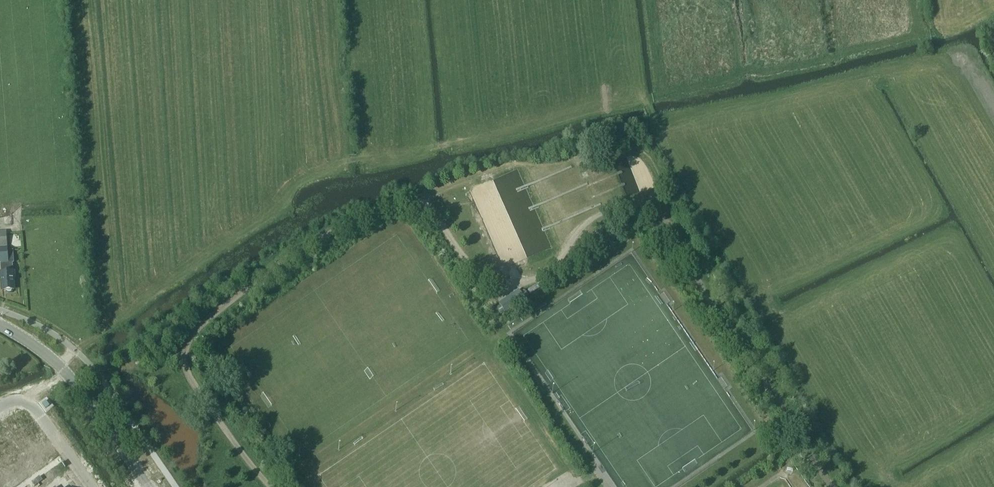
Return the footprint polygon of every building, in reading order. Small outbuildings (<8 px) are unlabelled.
[(14,290),(13,279),(15,279),(14,271),(13,271),(13,263),(14,263),(13,250),(7,251),(6,232),(0,232),(0,264),(2,291),(14,290)] [(519,288),(499,302),(501,305),(497,307),(502,314),(529,297),(524,290),(521,292),(519,288)] [(9,429),(24,449),(35,440),(21,421),(9,429)]
